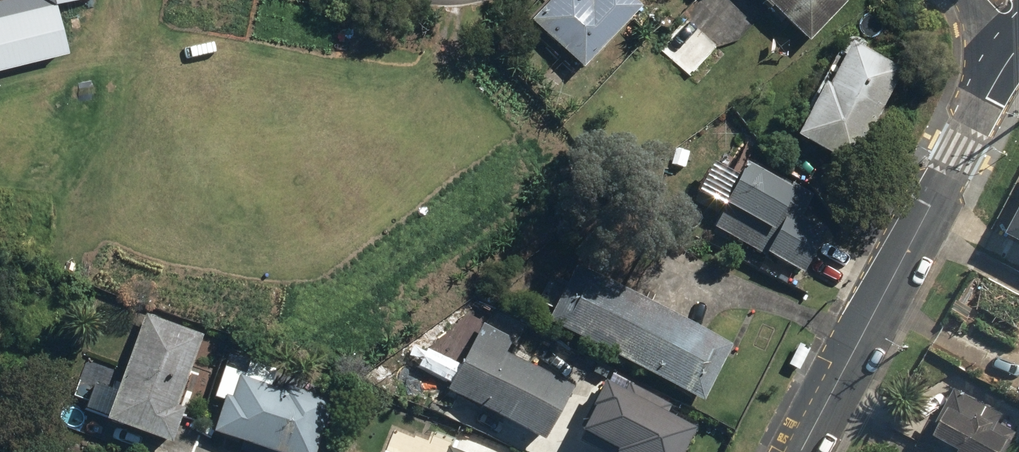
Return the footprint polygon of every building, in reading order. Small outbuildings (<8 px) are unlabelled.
[(54,0),(0,13),(0,63),(65,47),(54,0)] [(529,19),(578,69),(639,9),(630,0),(587,0),(587,1),(586,0),(548,0),(529,19)] [(805,40),(844,0),(843,0),(763,0),(805,40)] [(685,10),(652,44),(688,77),(720,43),(685,10)] [(821,81),(791,137),(848,166),(900,68),(849,41),(826,83),(821,81)] [(786,187),(742,165),(709,229),(801,276),(824,231),(799,219),(811,194),(788,183),(786,187)] [(1007,230),(1018,237),(1018,210),(1007,230)] [(574,267),(545,323),(700,402),(729,346),(574,267)] [(486,311),(444,390),(540,442),(568,390),(502,355),(517,327),(486,311)] [(143,313),(103,420),(169,444),(182,409),(174,406),(201,335),(143,313)] [(230,397),(222,394),(209,432),(269,451),(312,451),(330,400),(284,384),(282,390),(238,375),(230,397)] [(608,381),(582,428),(620,449),(618,451),(688,451),(700,432),(608,381)] [(934,422),(922,444),(938,451),(947,435),(966,445),(962,451),(1013,451),(1018,441),(1018,431),(1003,423),(1008,415),(953,386),(934,422)]
